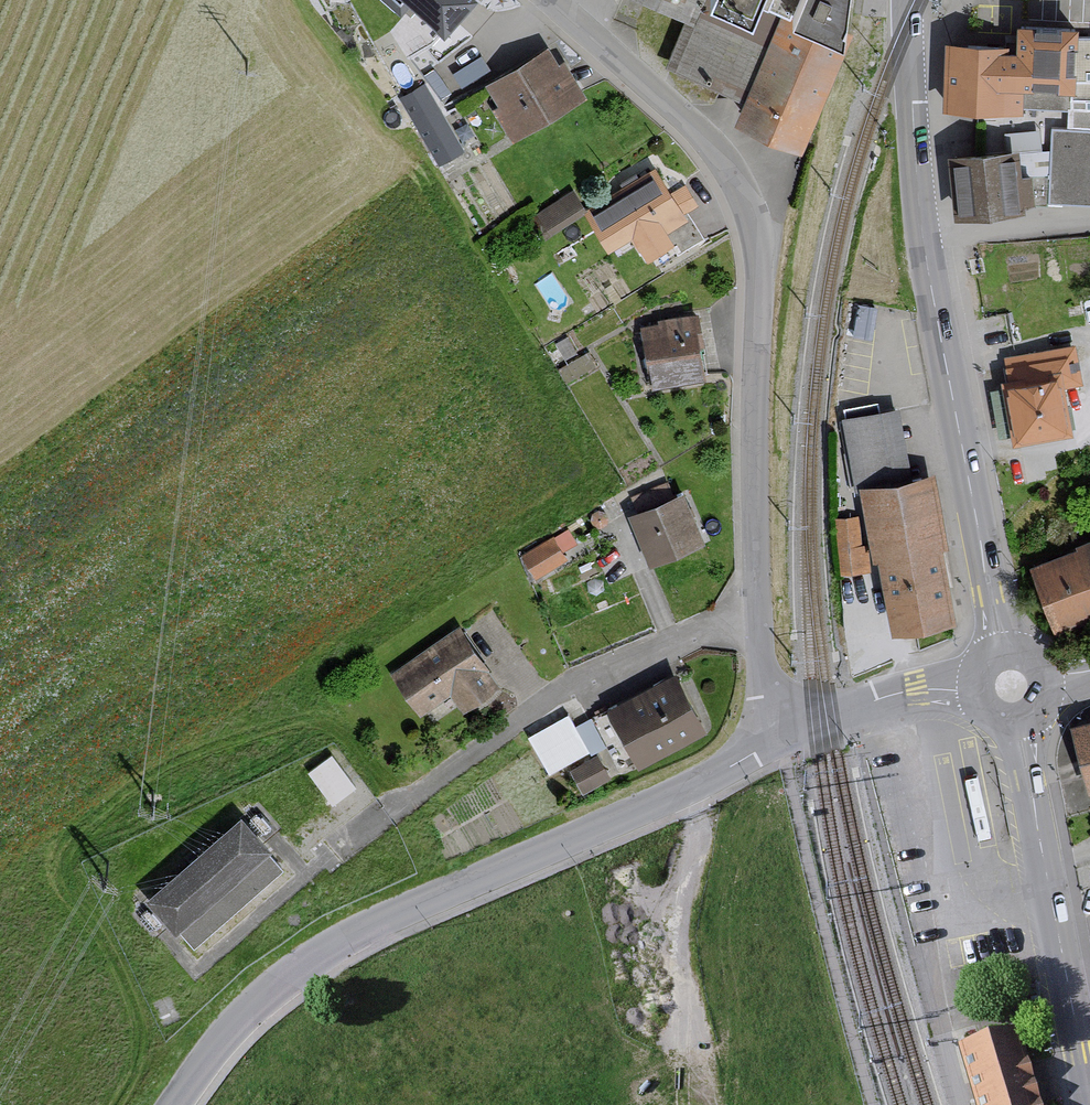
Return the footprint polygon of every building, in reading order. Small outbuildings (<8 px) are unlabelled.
[(442,17),(456,0),(420,0),(442,17)] [(802,142),(844,38),(846,0),(648,0),(692,19),(671,67),(753,102),(746,119),(802,142)] [(1018,40),(953,39),(953,108),(1072,109),(1072,87),(1089,88),(1089,25),(1018,25),(1018,40)] [(498,109),(515,141),(593,99),(572,61),(566,64),(556,46),(490,82),(503,106),(498,109)] [(427,79),(399,95),(440,168),(468,152),(427,79)] [(1057,128),(1053,202),(1089,204),(1089,130),(1057,128)] [(1042,208),(1034,145),(955,154),(962,217),(1042,208)] [(692,218),(661,169),(590,213),(616,254),(638,240),(651,261),(684,241),(676,228),(692,218)] [(585,214),(573,196),(538,218),(550,237),(585,214)] [(1005,359),(1022,446),(1082,434),(1073,386),(1083,384),(1071,318),(1034,325),(1039,352),(1005,359)] [(704,319),(649,329),(660,389),(715,379),(704,319)] [(911,478),(900,413),(851,421),(843,423),(857,506),(868,504),(878,563),(888,561),(900,632),(955,623),(943,549),(951,548),(938,473),(911,478)] [(688,492),(635,517),(657,564),(711,539),(688,492)] [(869,575),(862,517),(837,520),(844,578),(869,575)] [(1047,631),(1089,615),(1089,536),(1066,545),(1067,549),(1022,566),(1047,631)] [(525,559),(540,581),(570,560),(556,539),(525,559)] [(506,688),(464,628),(396,675),(424,715),(454,695),(467,715),(506,688)] [(686,674),(615,713),(645,768),(716,729),(686,674)] [(608,737),(595,707),(577,715),(571,703),(527,723),(546,765),(608,737)] [(1071,729),(1089,795),(1089,724),(1071,729)] [(308,762),(332,799),(360,781),(335,744),(308,762)] [(588,792),(614,778),(602,757),(577,771),(588,792)] [(279,852),(248,817),(154,903),(184,936),(186,935),(199,950),(287,869),(275,856),(279,852)] [(951,1049),(967,1104),(1034,1104),(1013,1032),(951,1049)]
